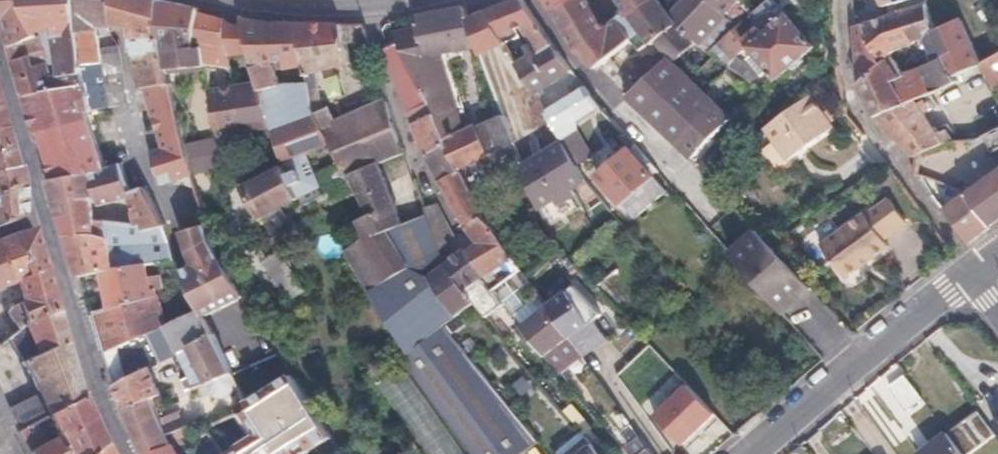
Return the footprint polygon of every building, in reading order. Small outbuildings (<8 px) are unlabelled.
[(18,62),(47,54),(39,29),(36,30),(29,11),(28,0),(2,0),(18,62)] [(42,132),(87,115),(88,115),(88,112),(91,111),(87,86),(85,86),(74,31),(77,31),(78,0),(28,0),(29,11),(36,30),(39,29),(47,54),(18,62),(35,133),(42,132)] [(91,111),(109,107),(106,90),(98,39),(97,24),(115,23),(114,0),(78,0),(77,31),(74,31),(85,86),(87,86),(91,111)] [(152,150),(163,182),(193,173),(187,143),(177,103),(172,84),(160,32),(159,0),(114,0),(115,23),(133,25),(135,56),(141,86),(145,86),(162,147),(152,150)] [(169,0),(159,0),(160,32),(172,84),(208,80),(206,70),(199,12),(198,7),(169,0)] [(483,11),(499,37),(519,28),(532,52),(515,63),(533,92),(572,69),(522,0),(512,0),(483,11)] [(596,68),(609,58),(633,39),(643,31),(633,15),(650,0),(616,0),(625,13),(604,28),(587,0),(568,0),(553,8),(577,49),(596,68)] [(723,60),(708,49),(690,35),(680,30),(673,23),(673,19),(670,14),(660,0),(650,0),(633,15),(643,31),(633,39),(640,50),(650,42),(655,49),(659,47),(668,57),(652,72),(632,91),(626,97),(692,158),(731,119),(702,90),(723,60)] [(708,49),(737,24),(704,0),(684,0),(670,14),(673,19),(673,23),(680,30),(690,35),(708,49)] [(751,12),(741,0),(704,0),(737,24),(751,12)] [(751,12),(737,24),(708,49),(723,60),(727,63),(746,46),(775,79),(812,46),(774,0),(765,0),(751,12)] [(961,19),(952,0),(938,0),(931,2),(938,30),(961,19)] [(860,83),(877,117),(921,96),(956,80),(954,75),(981,60),(961,19),(938,30),(931,2),(903,11),(912,38),(927,36),(936,55),(932,56),(933,60),(901,67),(883,47),(860,83)] [(435,101),(447,140),(461,168),(514,144),(503,114),(461,132),(457,114),(452,115),(449,104),(454,103),(440,52),(477,44),(468,17),(465,6),(413,15),(416,28),(398,31),(404,41),(428,78),(435,101)] [(483,11),(468,17),(477,44),(480,54),(504,45),(499,37),(483,11)] [(853,17),(860,83),(883,47),(886,44),(912,38),(903,11),(872,20),(869,12),(853,17)] [(227,19),(199,12),(206,70),(214,70),(216,61),(232,63),(231,53),(227,19)] [(243,18),(244,23),(253,47),(263,77),(266,88),(279,84),(276,69),(284,66),(285,69),(304,63),(298,22),(267,21),(243,18)] [(244,23),(227,19),(231,53),(253,47),(244,23)] [(342,23),(298,22),(304,63),(310,98),(319,95),(315,71),(351,61),(342,23)] [(106,90),(124,89),(127,89),(118,37),(98,39),(106,90)] [(416,109),(435,101),(428,78),(404,41),(387,47),(410,112),(416,109)] [(990,79),(997,74),(997,51),(981,60),(990,79)] [(263,77),(235,83),(238,108),(269,101),(266,88),(263,77)] [(235,83),(209,89),(218,137),(241,132),(238,108),(235,83)] [(600,103),(585,85),(543,109),(559,136),(572,129),(575,122),(577,117),(600,103)] [(106,90),(109,107),(126,102),(124,89),(106,90)] [(834,125),(810,93),(765,126),(789,158),(834,125)] [(877,117),(913,156),(941,144),(952,142),(945,130),(939,134),(925,114),(930,110),(921,96),(877,117)] [(195,98),(177,103),(187,143),(211,137),(208,119),(200,120),(195,98)] [(404,153),(389,99),(336,123),(327,105),(315,112),(318,118),(334,149),(348,177),(351,176),(401,160),(404,153)] [(414,123),(427,153),(447,140),(435,101),(416,109),(420,120),(414,123)] [(42,132),(56,177),(106,169),(100,151),(87,115),(42,132)] [(334,149),(318,118),(277,129),(287,165),(292,180),(321,170),(317,156),(334,149)] [(976,139),(997,160),(997,121),(976,139)] [(593,151),(575,122),(572,129),(559,136),(575,162),(593,151)] [(4,125),(0,126),(0,169),(15,165),(4,125)] [(520,163),(536,205),(552,195),(556,201),(572,191),(569,185),(583,176),(575,162),(561,139),(520,163)] [(977,148),(976,139),(952,142),(953,150),(977,148)] [(447,140),(427,153),(448,191),(468,226),(481,242),(468,252),(486,274),(514,253),(481,207),(461,168),(447,140)] [(594,190),(612,211),(658,171),(636,145),(629,152),(628,150),(596,176),(601,184),(594,190)] [(100,151),(106,169),(120,164),(114,146),(100,151)] [(384,176),(401,160),(351,176),(371,215),(357,223),(367,240),(346,251),(371,290),(409,267),(389,228),(402,223),(393,199),(384,176)] [(15,165),(0,169),(0,190),(22,183),(18,164),(15,165)] [(50,177),(60,214),(94,219),(94,202),(100,202),(100,204),(130,200),(135,219),(126,218),(125,223),(143,226),(144,229),(163,223),(148,188),(130,194),(120,164),(106,169),(56,177),(50,177)] [(299,195),(292,180),(287,165),(248,186),(243,190),(262,219),(299,195)] [(997,219),(997,170),(964,195),(989,225),(997,219)] [(929,188),(944,209),(961,197),(947,176),(929,188)] [(991,229),(989,225),(964,195),(944,211),(970,243),(991,229)] [(22,197),(0,200),(0,225),(22,217),(22,197)] [(906,222),(887,197),(866,214),(865,211),(824,243),(848,275),(889,244),(884,238),(906,222)] [(425,213),(402,223),(389,228),(409,267),(428,277),(444,265),(440,252),(428,225),(425,213)] [(60,214),(78,275),(101,271),(144,262),(175,260),(168,245),(163,223),(144,229),(143,226),(125,223),(94,219),(60,214)] [(445,217),(428,225),(440,252),(447,249),(455,236),(445,217)] [(219,309),(245,297),(208,238),(205,223),(183,229),(197,265),(219,309)] [(33,228),(19,231),(0,238),(0,260),(8,282),(16,278),(22,299),(23,301),(51,291),(33,228)] [(812,290),(771,247),(757,232),(732,255),(786,316),(812,290)] [(476,300),(488,315),(505,300),(496,288),(486,274),(468,252),(466,249),(453,259),(447,249),(440,252),(444,265),(476,300)] [(108,308),(155,294),(150,277),(144,278),(144,262),(101,271),(108,308)] [(187,284),(199,309),(203,317),(219,309),(197,265),(181,272),(184,277),(187,284)] [(444,265),(428,277),(454,316),(476,300),(444,265)] [(522,266),(496,288),(505,300),(525,325),(550,305),(522,266)] [(420,340),(442,325),(445,322),(454,316),(428,277),(409,267),(371,290),(407,350),(420,340)] [(187,284),(184,277),(178,280),(181,287),(187,284)] [(576,286),(550,305),(584,355),(608,336),(595,322),(603,314),(576,286)] [(51,291),(23,301),(22,299),(8,305),(11,314),(0,323),(0,341),(22,322),(56,309),(51,291)] [(155,294),(165,325),(175,320),(166,291),(155,294)] [(95,312),(107,351),(165,325),(155,294),(108,308),(95,312)] [(11,314),(8,305),(4,307),(0,297),(0,323),(11,314)] [(548,354),(571,336),(550,305),(525,325),(548,354)] [(58,315),(56,309),(22,322),(25,327),(58,315)] [(114,376),(125,406),(153,396),(161,393),(150,367),(179,355),(188,375),(181,379),(185,389),(193,385),(194,388),(201,386),(231,374),(203,317),(199,309),(175,320),(165,325),(107,351),(114,376)] [(81,395),(58,315),(25,327),(35,350),(21,360),(33,379),(47,414),(81,395)] [(505,453),(518,453),(532,444),(442,325),(420,340),(505,453)] [(571,336),(548,354),(562,371),(584,355),(571,336)] [(420,340),(407,350),(399,356),(404,362),(472,453),(505,453),(420,340)] [(920,396),(903,373),(887,383),(905,406),(920,396)] [(231,374),(201,386),(204,394),(210,392),(212,396),(226,394),(237,386),(231,374)] [(720,415),(690,384),(655,417),(685,448),(720,415)] [(0,393),(0,442),(18,431),(0,393)] [(18,431),(29,453),(88,453),(100,447),(81,395),(47,414),(18,431)] [(177,446),(195,439),(190,426),(166,433),(153,396),(125,406),(144,453),(181,453),(177,446)] [(885,420),(900,442),(909,437),(918,450),(929,443),(905,407),(885,420)] [(947,433),(963,453),(973,453),(997,437),(978,411),(947,433)] [(947,433),(918,453),(963,453),(947,433)] [(595,444),(582,453),(603,453),(595,444)] [(647,445),(637,453),(653,453),(647,445)]
